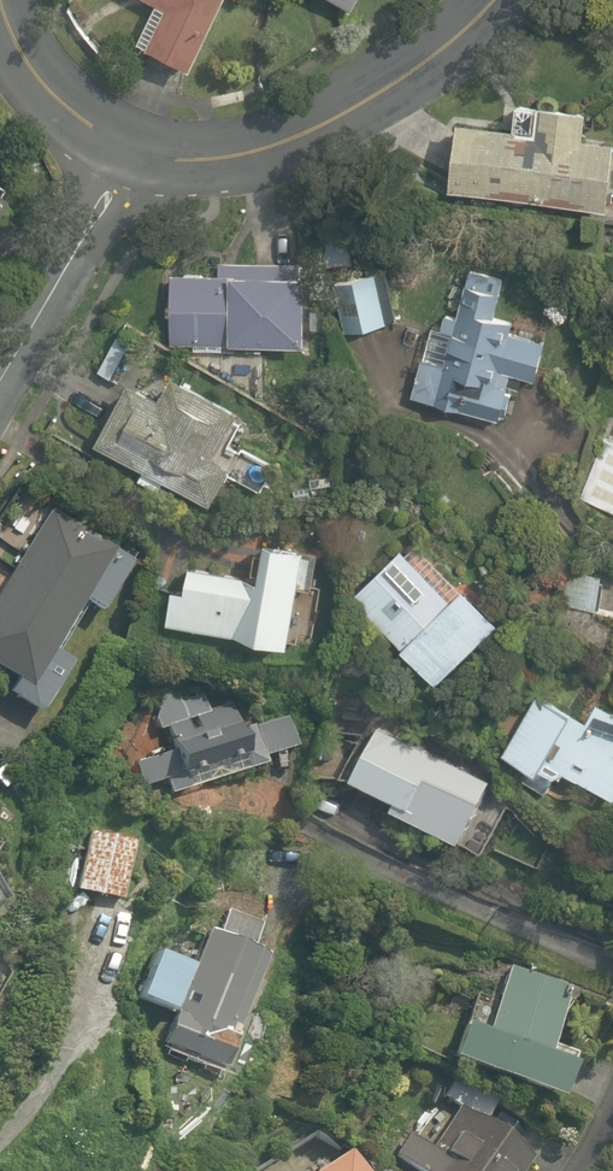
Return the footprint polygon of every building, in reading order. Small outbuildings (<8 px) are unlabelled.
[(158,6),(140,44),(190,67),(221,0),(145,0),(158,6)] [(444,188),(605,212),(607,198),(612,199),(612,145),(589,141),(594,107),(512,95),(507,124),(454,116),(444,188)] [(174,270),(167,340),(189,342),(188,350),(221,353),(222,344),(296,350),(304,266),(207,257),(205,273),(174,270)] [(417,355),(406,400),(500,424),(511,380),(528,384),(541,335),(516,329),(519,318),(496,312),(503,286),(445,271),(430,332),(445,336),(438,360),(417,355)] [(377,276),(333,292),(349,334),(393,317),(377,276)] [(161,400),(126,383),(119,397),(82,379),(62,419),(102,439),(97,450),(211,506),(229,469),(208,459),(230,415),(169,384),(161,400)] [(608,440),(579,499),(612,515),(612,442),(608,440)] [(40,511),(19,499),(0,531),(0,570),(4,572),(0,579),(0,681),(5,684),(0,694),(0,698),(35,719),(68,662),(48,651),(77,602),(95,613),(129,556),(40,511)] [(409,542),(350,594),(429,684),(495,625),(458,583),(451,589),(409,542)] [(174,578),(166,629),(287,647),(295,592),(305,594),(310,560),(301,559),(303,549),(262,543),(255,590),(174,578)] [(595,614),(600,574),(560,569),(555,608),(595,614)] [(160,780),(166,799),(265,771),(261,757),(297,747),(282,693),(235,707),(232,699),(197,709),(189,682),(151,693),(167,749),(132,759),(139,786),(160,780)] [(491,752),(552,785),(558,775),(612,804),(612,803),(612,708),(596,699),(585,720),(526,688),(491,752)] [(491,775),(377,718),(347,778),(390,799),(385,808),(457,844),(491,775)] [(119,901),(128,834),(81,828),(73,895),(119,901)] [(225,1066),(270,949),(251,942),(259,921),(221,906),(212,928),(201,924),(185,966),(149,953),(130,1003),(164,1016),(155,1040),(225,1066)] [(466,997),(442,1058),(552,1101),(568,1061),(550,1054),(573,994),(501,965),(486,1004),(466,997)] [(388,1157),(408,1170),(521,1170),(532,1156),(451,1101),(424,1143),(406,1131),(388,1157)] [(314,1170),(365,1170),(353,1149),(314,1170)]
